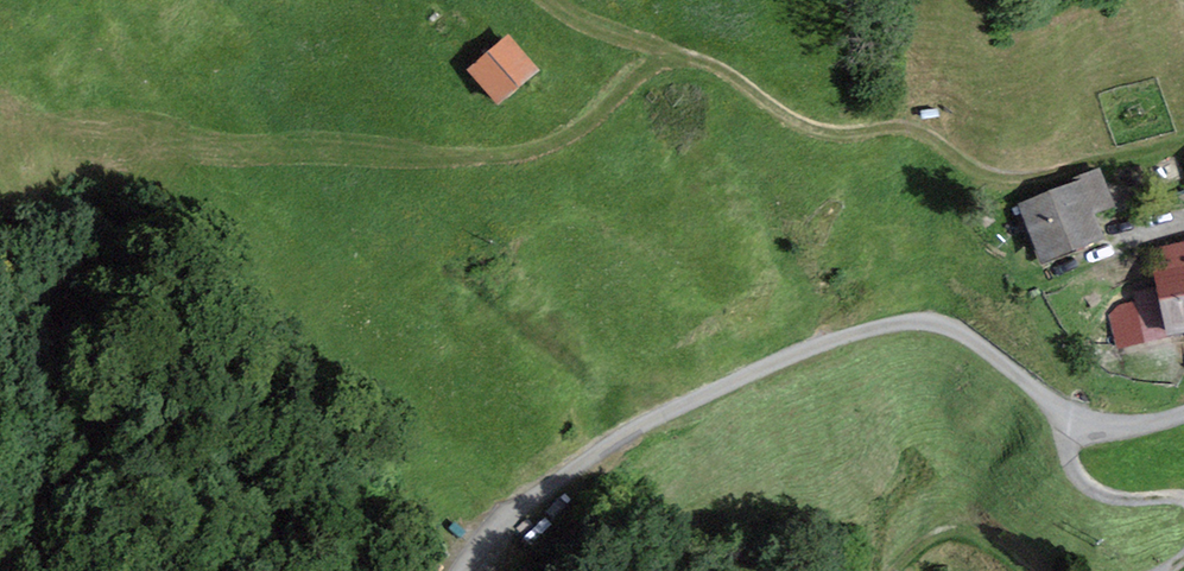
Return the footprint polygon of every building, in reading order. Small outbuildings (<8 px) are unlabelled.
[(513,36),(470,72),(500,107),(543,71),(513,36)] [(1069,184),(1017,204),(1039,262),(1105,238),(1096,213),(1115,206),(1101,167),(1067,179),(1069,184)] [(1150,249),(1159,287),(1132,293),(1134,301),(1118,304),(1109,316),(1117,349),(1183,333),(1183,241),(1150,249)]
